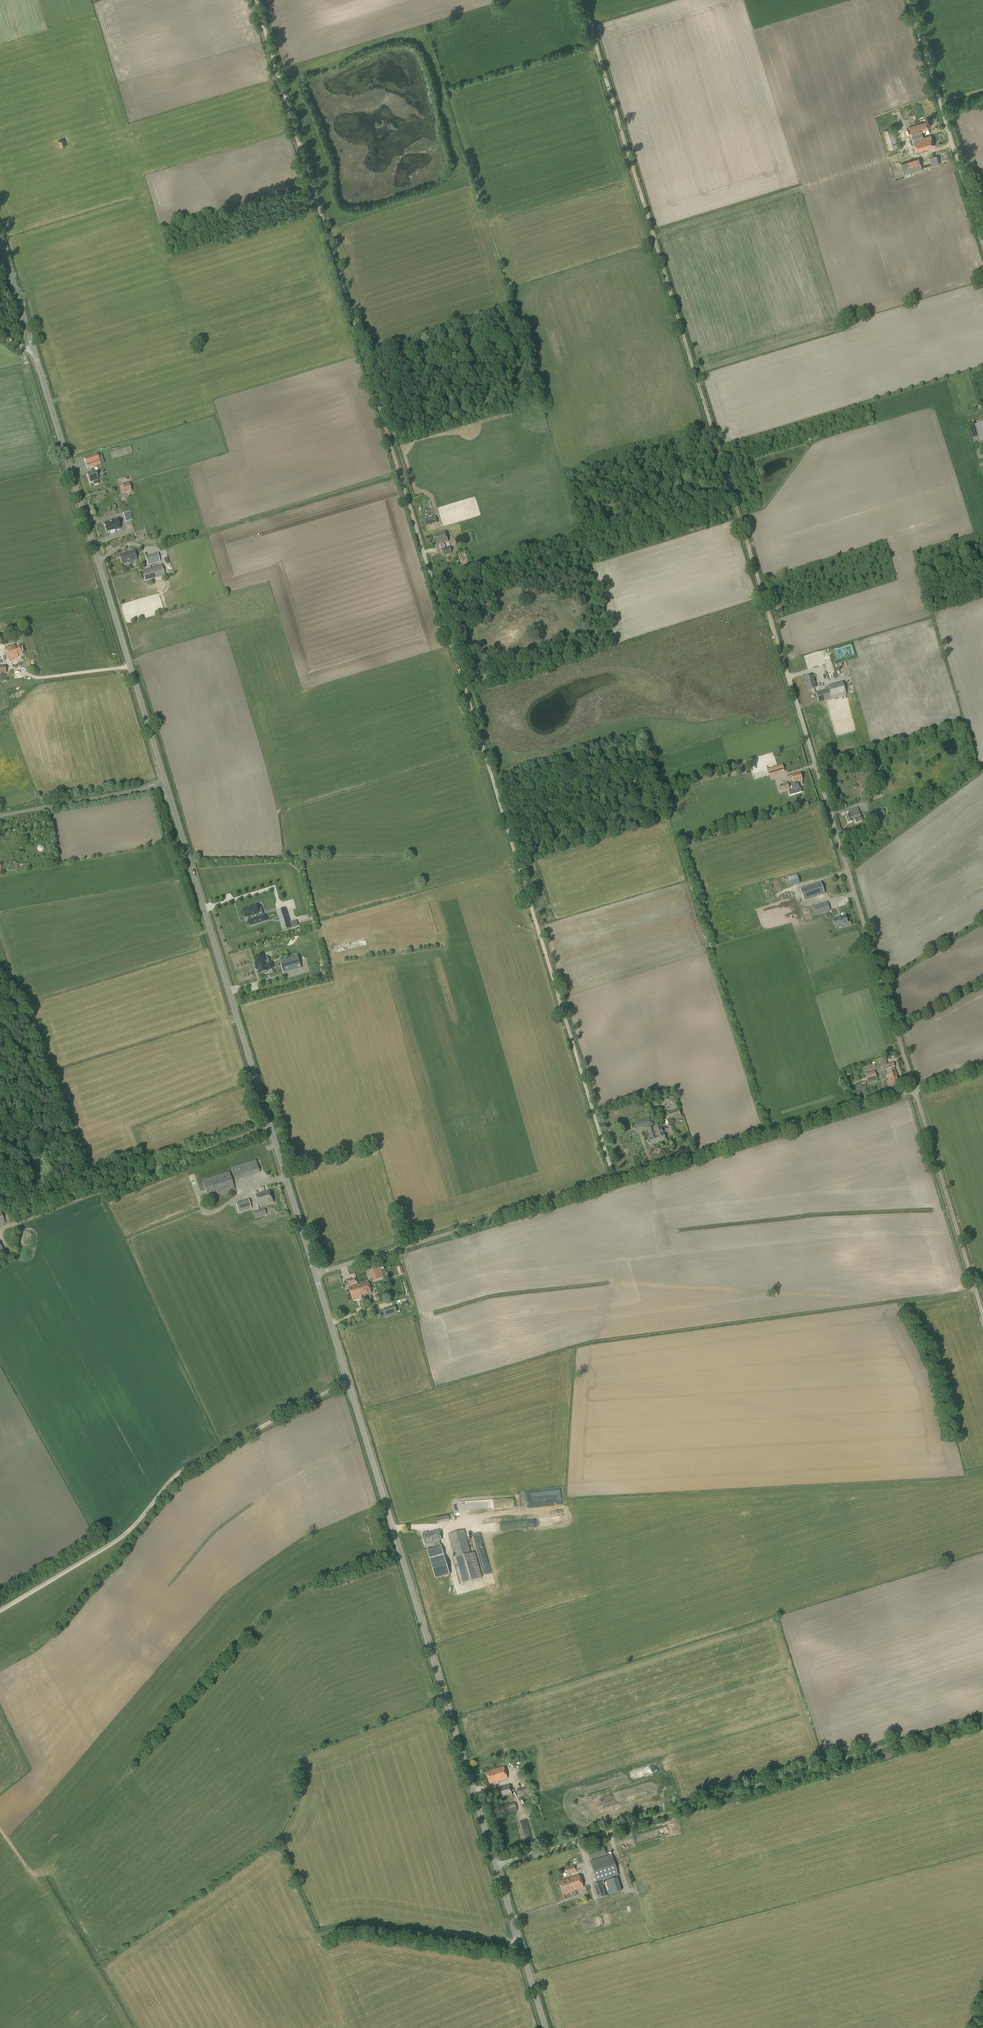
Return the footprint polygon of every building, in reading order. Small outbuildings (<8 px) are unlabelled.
[(897,81),(900,90),(906,88),(903,79),(897,81)] [(923,138),(921,131),(928,129),(926,122),(909,127),(913,141),(917,152),(934,146),(930,136),(923,138)] [(883,132),(885,140),(889,151),(898,148),(892,129),(883,132)] [(932,167),(939,165),(936,156),(929,158),(932,167)] [(919,160),(919,159),(901,164),(904,174),(905,177),(911,176),(911,174),(922,171),(922,169),(920,164),(922,163),(920,159),(919,160)] [(974,424),(978,442),(979,441),(982,440),(982,422),(974,424)] [(99,460),(97,454),(84,458),(87,469),(104,463),(102,459),(99,460)] [(97,471),(95,472),(95,471),(94,469),(91,469),(92,472),(87,473),(89,482),(93,481),(94,485),(98,483),(97,480),(98,480),(97,478),(99,477),(97,471)] [(126,485),(120,486),(122,493),(131,490),(129,482),(126,483),(126,485)] [(130,511),(128,512),(123,513),(126,522),(133,520),(130,511)] [(424,519),(426,526),(437,523),(435,516),(424,519)] [(117,519),(104,523),(107,532),(115,529),(115,530),(120,529),(117,519)] [(437,545),(440,544),(441,549),(442,549),(444,556),(452,553),(450,546),(449,547),(445,548),(445,545),(444,543),(448,542),(445,532),(434,535),(437,545)] [(122,564),(137,560),(134,551),(119,556),(122,564)] [(145,557),(146,562),(147,566),(150,565),(160,562),(158,553),(145,557)] [(165,575),(162,565),(142,571),(145,582),(165,575)] [(18,656),(22,654),(19,645),(6,649),(9,658),(15,656),(15,658),(18,657),(18,656)] [(835,651),(838,659),(852,653),(848,645),(835,651)] [(822,650),(806,655),(809,665),(825,660),(822,650)] [(808,690),(816,687),(813,676),(804,678),(808,690)] [(819,703),(846,695),(843,682),(828,686),(829,689),(816,692),(819,703)] [(769,777),(785,772),(782,764),(767,769),(769,777)] [(797,782),(802,780),(800,773),(795,774),(791,775),(793,784),(798,782),(797,782)] [(798,784),(791,786),(792,790),(788,791),(790,796),(802,792),(800,787),(798,784)] [(881,795),(880,793),(879,790),(879,788),(867,792),(870,799),(881,795)] [(862,820),(857,808),(848,812),(849,815),(845,816),(848,823),(852,822),(851,820),(854,819),(855,823),(862,820)] [(16,872),(17,871),(19,863),(11,861),(8,869),(16,872)] [(820,883),(800,890),(804,901),(824,894),(820,883)] [(815,916),(830,911),(827,902),(813,907),(815,916)] [(257,907),(256,905),(250,907),(250,906),(246,908),(242,909),(245,917),(248,917),(249,920),(248,921),(250,926),(267,921),(265,915),(259,917),(258,913),(259,913),(258,912),(259,911),(258,907),(257,907)] [(283,930),(291,928),(285,908),(277,911),(283,930)] [(835,928),(848,924),(845,916),(833,920),(835,928)] [(261,956),(261,955),(257,956),(257,957),(255,958),(257,963),(255,964),(256,970),(261,968),(262,973),(265,972),(266,973),(268,972),(268,971),(269,971),(269,970),(273,968),(272,962),(266,964),(263,955),(261,956)] [(284,973),(302,968),(298,955),(280,961),(284,973)] [(885,1056),(879,1058),(881,1066),(882,1071),(884,1071),(885,1075),(887,1074),(887,1075),(889,1080),(891,1084),(898,1082),(897,1077),(897,1076),(896,1072),(894,1067),(895,1067),(893,1062),(887,1064),(885,1056)] [(868,1082),(877,1080),(875,1073),(874,1070),(865,1073),(866,1076),(868,1082)] [(671,1120),(681,1117),(678,1109),(668,1112),(671,1120)] [(634,1122),(634,1123),(636,1129),(651,1125),(649,1118),(634,1122)] [(655,1142),(665,1139),(661,1126),(654,1128),(656,1136),(654,1137),(655,1142)] [(651,1144),(655,1142),(654,1137),(656,1136),(654,1128),(648,1130),(650,1138),(649,1139),(648,1139),(648,1140),(648,1141),(648,1143),(649,1143),(650,1144),(651,1144)] [(255,1160),(231,1167),(233,1175),(258,1168),(255,1160)] [(209,1199),(235,1191),(229,1172),(202,1180),(209,1199)] [(268,1204),(273,1203),(270,1191),(256,1195),(259,1206),(268,1203),(268,1204)] [(251,1208),(249,1200),(237,1204),(239,1212),(251,1208)] [(263,1210),(253,1213),(255,1218),(265,1215),(263,1210)] [(381,1270),(381,1268),(381,1267),(370,1271),(373,1281),(384,1277),(383,1274),(386,1273),(385,1269),(381,1270)] [(361,1296),(370,1293),(367,1283),(358,1285),(361,1296)] [(361,1296),(358,1285),(349,1288),(352,1300),(361,1297),(361,1296)] [(385,1318),(398,1314),(395,1306),(382,1310),(385,1318)] [(437,1524),(450,1521),(448,1515),(436,1518),(437,1524)] [(464,1530),(481,1530),(480,1518),(464,1518),(464,1530)] [(422,1535),(425,1545),(431,1543),(432,1547),(428,1549),(432,1560),(444,1556),(441,1545),(435,1546),(434,1542),(442,1540),(439,1530),(427,1533),(427,1532),(422,1533),(422,1535)] [(471,1553),(464,1530),(448,1534),(454,1558),(453,1558),(460,1584),(482,1578),(475,1552),(471,1553)] [(486,1536),(477,1540),(478,1543),(482,1541),(483,1544),(488,1542),(486,1536)] [(481,1554),(483,1569),(487,1569),(488,1572),(485,1572),(487,1583),(495,1581),(493,1573),(491,1574),(488,1553),(481,1554)] [(431,1561),(431,1562),(436,1578),(449,1574),(444,1558),(444,1557),(431,1561)] [(490,1784),(507,1778),(503,1767),(486,1772),(490,1784)] [(658,1779),(662,1787),(666,1785),(663,1777),(658,1779)] [(512,1794),(509,1784),(493,1789),(494,1793),(499,1792),(501,1798),(512,1794)] [(531,1797),(528,1786),(516,1790),(519,1797),(523,1796),(524,1799),(531,1797)] [(647,1799),(638,1802),(640,1810),(649,1807),(647,1799)] [(503,1815),(517,1810),(515,1803),(500,1807),(503,1815)] [(590,1859),(595,1857),(606,1854),(604,1847),(588,1852),(590,1859)] [(597,1882),(618,1875),(612,1855),(591,1861),(597,1882)] [(569,1879),(573,1890),(583,1887),(579,1875),(569,1879)] [(610,1894),(621,1891),(617,1877),(606,1881),(610,1894)] [(563,1894),(573,1890),(569,1879),(558,1882),(563,1894)] [(598,1898),(607,1895),(602,1881),(593,1884),(598,1898)]
